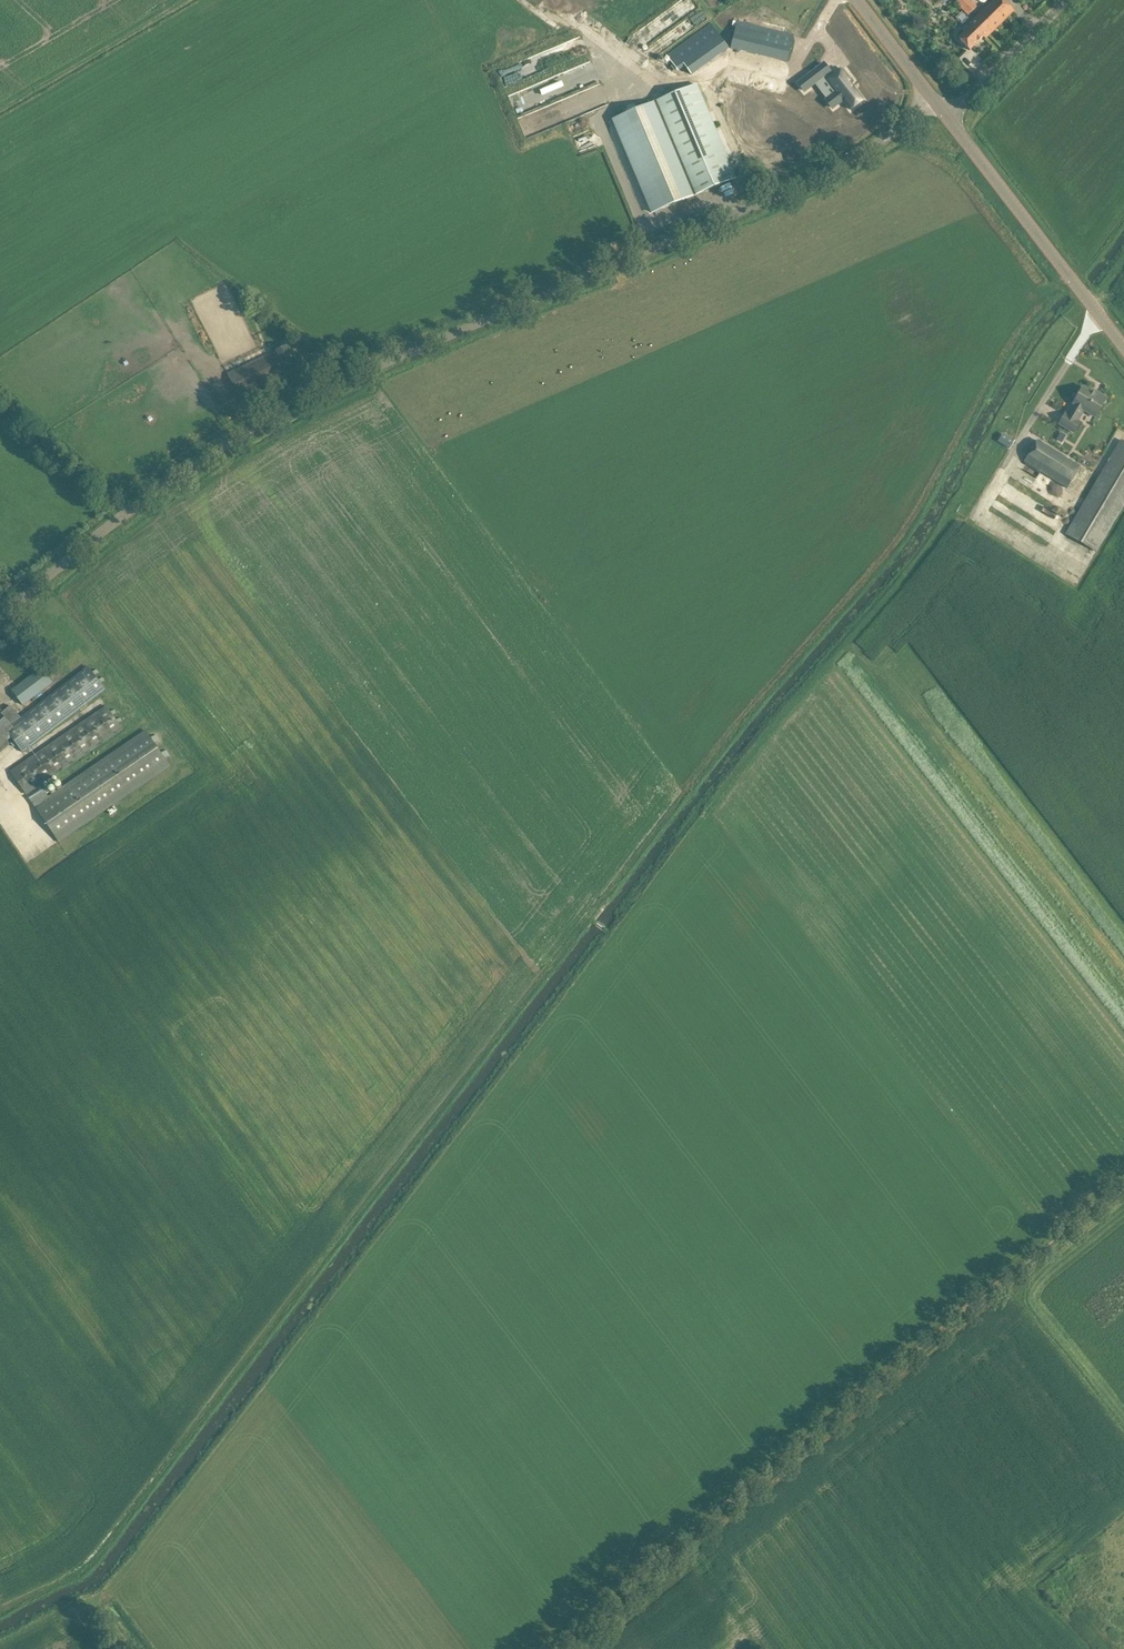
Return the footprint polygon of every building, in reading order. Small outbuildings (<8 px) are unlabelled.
[(970,50),(984,37),(985,39),(1014,11),(1003,0),(994,0),(969,25),(971,27),(958,39),(970,50)] [(969,15),(978,7),(971,0),(961,0),(958,3),(969,15)] [(731,49),(787,62),(793,36),(737,22),(731,49)] [(673,50),(692,75),(729,48),(710,23),(673,50)] [(824,61),(796,83),(803,93),(831,71),(824,61)] [(517,118),(525,138),(614,101),(603,100),(604,94),(600,83),(565,98),(560,97),(572,92),(567,91),(568,83),(572,91),(579,88),(576,82),(578,71),(577,68),(539,83),(538,90),(535,91),(534,97),(542,99),(544,103),(551,104),(517,118)] [(834,92),(824,100),(831,110),(841,102),(842,102),(843,101),(850,110),(863,100),(851,84),(853,83),(842,68),(825,81),(834,92)] [(653,213),(735,178),(695,85),(614,120),(653,213)] [(300,368),(296,358),(290,345),(274,353),(228,374),(235,386),(239,396),(254,389),(253,388),(259,385),(260,387),(300,368)] [(1094,394),(1091,392),(1083,387),(1073,404),(1074,404),(1067,415),(1065,414),(1059,424),(1074,433),(1080,422),(1078,421),(1084,410),(1096,417),(1107,399),(1096,392),(1094,394)] [(1097,552),(1123,505),(1123,442),(1121,440),(1115,450),(1066,534),(1097,552)] [(1025,462),(1068,488),(1081,467),(1037,441),(1025,462)] [(8,735),(10,738),(23,752),(105,689),(89,667),(11,727),(10,727),(11,726),(1,714),(0,715),(0,742),(8,735)] [(12,691),(23,705),(53,682),(42,668),(12,691)] [(11,771),(26,794),(122,729),(107,706),(11,771)] [(38,792),(29,798),(35,807),(58,841),(170,765),(147,731),(45,801),(38,792)]
